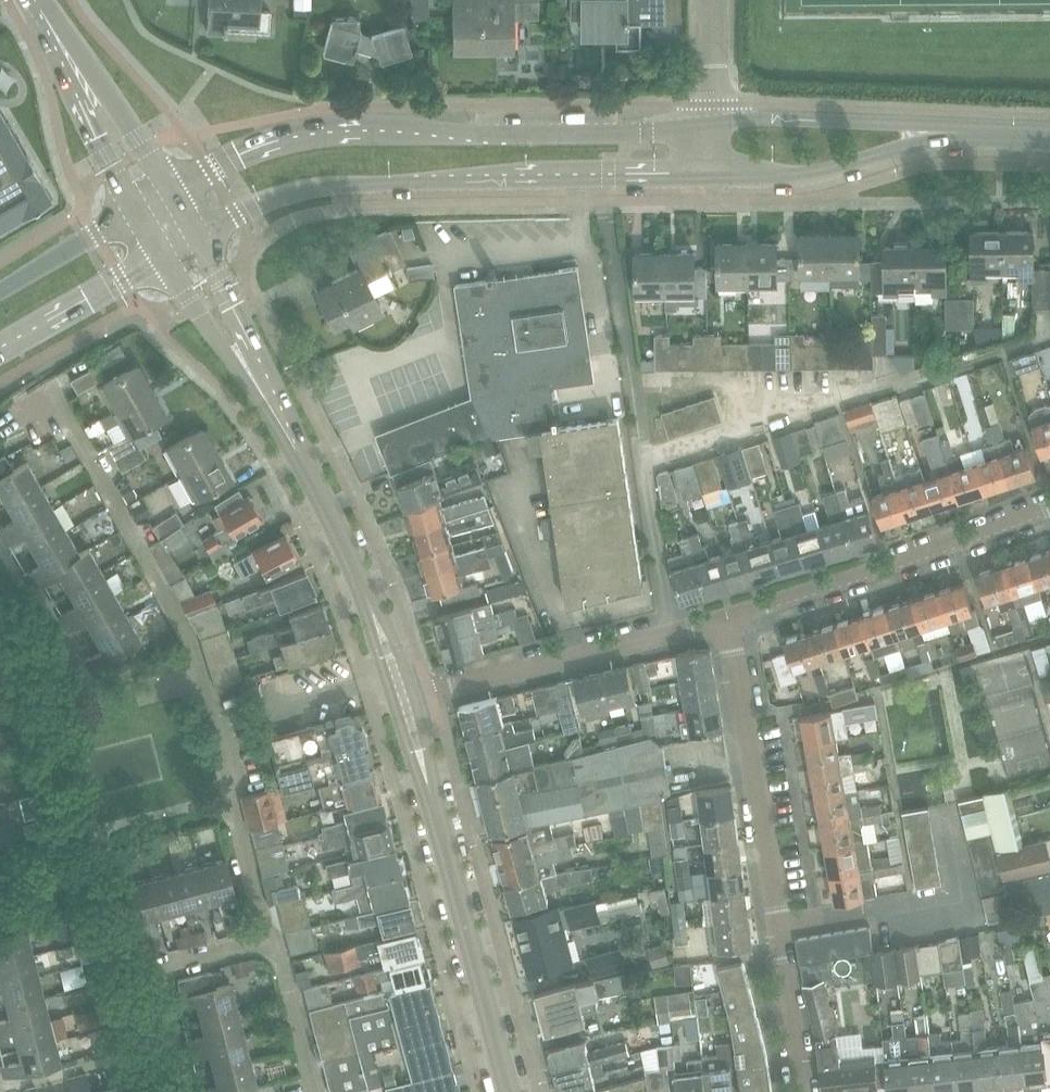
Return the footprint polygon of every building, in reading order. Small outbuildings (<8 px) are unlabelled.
[(208,31),(226,32),(227,23),(255,25),(255,31),(269,32),(270,11),(260,10),(260,0),(209,0),(208,31)] [(411,19),(428,19),(428,0),(411,0),(411,19)] [(454,16),(454,48),(511,48),(511,17),(536,17),(536,0),(460,0),(460,7),(464,7),(464,16),(454,16)] [(571,19),(584,19),(584,34),(617,34),(617,48),(641,48),(641,11),(650,11),(650,16),(665,16),(665,23),(666,24),(666,0),(571,0),(571,19)] [(359,16),(331,16),(331,51),(356,51),(355,55),(363,61),(369,51),(378,54),(403,52),(401,32),(371,35),(371,37),(360,33),(360,28),(359,28),(359,16)] [(0,112),(0,227),(21,215),(22,217),(51,200),(38,176),(40,175),(27,154),(25,155),(0,112)] [(389,230),(387,231),(349,249),(358,269),(332,281),(336,288),(319,296),(333,325),(350,317),(353,324),(380,311),(366,282),(387,272),(388,274),(392,271),(391,270),(405,263),(389,230)] [(1003,232),(1003,268),(1020,268),(1020,278),(1032,278),(1032,308),(1047,308),(1047,269),(1034,269),(1033,231),(1003,232)] [(986,268),(1003,268),(1003,232),(972,232),(972,278),(986,278),(986,268)] [(801,279),(830,279),(830,233),(801,234),(801,279)] [(859,233),(830,233),(830,279),(830,287),(843,286),(860,286),(860,279),(872,278),(872,262),(860,262),(859,233)] [(776,242),(747,243),(748,288),(777,288),(776,242)] [(748,288),(747,243),(718,243),(718,288),(748,288)] [(915,282),(915,245),(885,246),(885,262),(873,262),(873,260),(872,260),(872,262),(872,278),(872,292),(898,292),(898,282),(915,282)] [(946,245),(915,245),(915,282),(932,282),(932,292),(946,292),(946,245)] [(654,297),(665,297),(665,252),(636,252),(636,298),(638,298),(637,292),(653,292),(654,297)] [(694,252),(665,252),(665,297),(665,310),(679,310),(679,298),(695,298),(695,296),(694,267),(694,252)] [(578,266),(497,278),(513,383),(522,382),(529,429),(532,448),(544,446),(555,519),(543,521),(546,540),(558,538),(568,603),(642,585),(618,418),(558,427),(558,424),(559,424),(558,416),(555,416),(549,378),(591,372),(592,380),(594,380),(593,372),(599,371),(597,361),(592,362),(578,266)] [(706,267),(694,267),(695,296),(698,296),(706,296),(706,267)] [(456,284),(456,286),(471,389),(513,383),(497,278),(496,269),(488,270),(489,279),(456,284)] [(960,328),(960,297),(945,298),(945,328),(960,328)] [(973,297),(960,297),(960,328),(973,327),(973,297)] [(872,314),(872,333),(872,354),(873,354),(886,354),(886,314),(872,314)] [(805,333),(789,334),(789,369),(805,368),(805,343),(805,333)] [(857,333),(857,342),(858,342),(858,368),(873,368),(873,354),(872,354),(872,333),(857,333)] [(669,343),(669,334),(655,334),(655,369),(669,369),(669,343)] [(693,334),(693,343),(694,343),(694,369),(707,369),(707,334),(693,334)] [(722,334),(707,334),(707,369),(722,369),(722,343),(722,334)] [(775,334),(775,343),(776,343),(776,369),(789,369),(789,334),(775,334)] [(831,342),(817,343),(817,368),(831,368),(831,342)] [(845,342),(831,342),(831,368),(845,368),(845,342)] [(858,342),(857,342),(845,342),(845,368),(858,368),(858,342)] [(681,343),(669,343),(669,369),(681,369),(681,343)] [(694,343),(693,343),(681,343),(681,369),(694,369),(694,343)] [(735,343),(722,343),(722,369),(735,369),(735,343)] [(748,343),(735,343),(735,369),(748,369),(748,343)] [(762,343),(748,343),(748,369),(762,369),(762,343)] [(776,343),(775,343),(762,343),(762,369),(776,369),(776,343)] [(817,343),(805,343),(805,368),(817,368),(817,343)] [(1009,358),(1014,374),(1041,365),(1036,350),(1009,358)] [(104,384),(118,410),(152,391),(137,364),(98,386),(99,387),(104,384)] [(71,380),(78,393),(103,379),(95,366),(71,380)] [(522,382),(513,383),(471,389),(474,405),(380,441),(392,472),(394,472),(412,465),(431,457),(489,432),(490,435),(529,429),(522,382)] [(106,429),(126,418),(133,432),(134,433),(166,416),(152,391),(118,410),(101,419),(106,429)] [(901,403),(908,425),(918,422),(919,425),(933,420),(925,394),(910,398),(911,399),(901,403)] [(898,395),(872,403),(874,410),(876,416),(881,430),(906,422),(898,395)] [(714,396),(701,400),(709,425),(723,421),(714,396)] [(701,400),(688,404),(697,429),(709,425),(701,400)] [(872,402),(846,410),(850,425),(876,416),(874,410),(872,403),(872,402)] [(991,423),(983,426),(986,435),(1002,430),(999,420),(993,403),(985,406),(991,423)] [(688,404),(676,408),(684,433),(697,429),(688,404)] [(1044,406),(1036,409),(1031,414),(1028,415),(1041,455),(1049,452),(1049,407),(1044,406)] [(684,433),(676,408),(661,413),(669,438),(684,433)] [(815,421),(822,446),(847,438),(840,413),(815,421)] [(68,438),(57,418),(48,423),(58,443),(68,438)] [(798,452),(799,455),(814,451),(807,427),(792,431),(798,452)] [(164,449),(178,475),(217,454),(203,428),(164,449)] [(1002,430),(986,435),(989,445),(997,442),(1005,439),(1002,430)] [(792,431),(775,436),(782,457),(798,452),(792,431)] [(127,436),(108,446),(116,461),(141,447),(134,433),(133,432),(127,436)] [(923,439),(934,475),(924,478),(933,508),(959,500),(946,459),(954,456),(951,446),(935,452),(932,442),(940,440),(938,434),(923,439)] [(951,446),(948,437),(940,440),(932,442),(935,452),(951,446)] [(997,442),(1001,453),(1010,483),(1037,474),(1037,473),(1036,474),(1027,445),(1014,449),(1010,438),(1005,439),(997,442)] [(759,442),(743,448),(748,464),(750,472),(752,476),(768,471),(759,442)] [(986,458),(975,462),(985,491),(1010,483),(1001,453),(997,442),(989,445),(982,447),(986,458)] [(141,447),(116,461),(122,471),(147,457),(141,447)] [(743,448),(719,455),(727,480),(750,472),(748,464),(743,448)] [(954,456),(946,459),(959,500),(985,491),(975,462),(971,450),(960,454),(954,456)] [(217,454),(178,475),(192,501),(231,479),(217,454)] [(7,505),(41,485),(27,462),(13,469),(5,455),(0,458),(0,492),(7,505)] [(900,464),(897,455),(881,461),(884,469),(900,464)] [(440,481),(431,457),(412,465),(394,472),(399,484),(397,485),(407,510),(407,511),(440,497),(484,480),(478,467),(440,481)] [(713,457),(695,462),(704,493),(722,488),(713,457)] [(704,493),(695,462),(674,469),(684,500),(704,493)] [(903,473),(900,464),(884,469),(885,473),(879,474),(885,491),(872,495),(882,524),(881,524),(881,525),(908,516),(895,476),(903,473)] [(920,468),(903,473),(895,476),(908,516),(933,508),(924,478),(920,468)] [(657,474),(662,506),(679,501),(670,470),(657,474)] [(2,538),(54,508),(41,485),(7,505),(15,519),(0,528),(0,534),(2,538)] [(845,487),(836,490),(854,549),(879,542),(866,497),(849,502),(845,487)] [(831,521),(819,524),(829,556),(854,549),(836,490),(823,494),(831,521)] [(234,536),(243,530),(262,519),(256,509),(258,508),(252,497),(250,498),(249,496),(220,512),(221,514),(213,518),(219,530),(202,539),(214,561),(232,551),(227,542),(236,538),(234,536)] [(407,511),(412,530),(490,510),(484,496),(443,509),(440,497),(407,511)] [(793,496),(785,499),(805,564),(829,556),(819,524),(815,510),(803,513),(800,502),(795,503),(793,496)] [(782,536),(771,539),(781,571),(805,564),(785,499),(775,502),(777,509),(775,510),(782,536)] [(25,535),(33,550),(67,530),(54,508),(2,538),(6,545),(25,535)] [(412,530),(418,552),(453,542),(451,532),(494,522),(490,510),(412,530)] [(176,512),(164,520),(153,527),(160,539),(180,526),(184,524),(176,512)] [(747,519),(739,521),(756,578),(781,571),(771,539),(755,544),(747,519)] [(735,550),(722,554),(732,586),(756,578),(739,521),(730,524),(733,537),(731,538),(735,550)] [(187,536),(180,526),(160,539),(149,545),(170,583),(171,583),(173,586),(186,580),(167,548),(187,536)] [(28,584),(37,578),(80,553),(80,552),(67,530),(33,550),(41,564),(23,575),(28,584)] [(702,546),(698,532),(691,534),(689,535),(693,549),(702,546)] [(286,534),(234,562),(242,575),(255,568),(254,566),(260,563),(266,575),(299,557),(286,534)] [(693,549),(689,535),(680,538),(684,552),(669,556),(681,601),(707,593),(697,561),(693,549)] [(502,541),(486,546),(489,556),(495,555),(496,555),(506,552),(502,541)] [(418,552),(424,573),(489,556),(486,547),(469,551),(456,554),(453,542),(418,552)] [(693,549),(697,561),(707,593),(732,586),(722,554),(709,557),(705,545),(702,546),(693,549)] [(60,576),(68,590),(102,571),(88,547),(80,552),(80,553),(37,578),(42,586),(60,576)] [(1028,557),(1038,586),(1049,582),(1049,550),(1028,557)] [(513,571),(506,552),(496,555),(495,555),(504,580),(509,579),(513,571)] [(489,556),(424,573),(431,596),(440,593),(443,604),(481,593),(478,582),(465,586),(462,574),(492,566),(489,556)] [(1041,597),(1038,586),(1028,557),(1003,565),(1016,605),(1008,608),(1008,609),(1011,617),(1027,612),(1024,603),(1041,597)] [(1016,605),(1003,565),(976,574),(976,575),(977,575),(986,602),(996,599),(1000,611),(1008,609),(1008,608),(1016,605)] [(252,592),(225,602),(230,613),(275,596),(279,608),(316,594),(305,570),(285,579),(252,592)] [(59,615),(63,623),(115,593),(102,571),(68,590),(77,605),(59,615)] [(487,590),(490,601),(528,590),(524,579),(487,590)] [(179,598),(190,618),(218,607),(212,591),(196,598),(186,580),(173,586),(179,598)] [(973,610),(964,582),(938,591),(947,620),(963,614),(967,628),(980,623),(975,609),(973,610)] [(947,620),(938,591),(912,599),(921,628),(947,620)] [(86,621),(94,635),(128,616),(115,593),(63,623),(68,631),(86,621)] [(925,639),(921,628),(912,599),(887,607),(896,636),(912,631),(916,643),(917,643),(917,642),(925,639)] [(436,616),(442,638),(501,622),(501,621),(512,618),(515,626),(520,643),(537,638),(528,613),(518,616),(515,607),(494,613),(491,602),(436,616)] [(250,652),(280,642),(330,627),(322,604),(289,614),(293,626),(247,640),(250,652)] [(200,637),(202,643),(228,636),(218,607),(190,618),(200,637)] [(896,636),(887,607),(861,616),(870,644),(871,644),(875,655),(899,647),(895,636),(896,636)] [(1030,622),(1027,612),(1011,617),(1014,629),(1000,633),(1004,645),(1026,638),(1022,624),(1030,622)] [(97,665),(105,679),(136,662),(128,647),(141,639),(128,616),(94,635),(103,650),(84,660),(90,669),(97,665)] [(870,644),(861,616),(835,624),(845,653),(870,644)] [(501,622),(442,638),(449,663),(484,653),(481,641),(498,637),(497,632),(515,626),(512,618),(501,621),(501,622)] [(1035,635),(1030,622),(1022,624),(1026,638),(1035,635)] [(845,653),(835,624),(809,632),(819,661),(845,653)] [(330,627),(280,642),(284,654),(274,657),(278,668),(329,652),(332,651),(333,649),(334,647),(335,644),(334,642),(330,627)] [(819,661),(809,632),(783,641),(783,642),(784,642),(787,651),(772,656),(782,685),(797,680),(794,669),(819,661)] [(202,643),(209,664),(236,656),(230,635),(228,636),(202,643)] [(936,646),(933,636),(925,639),(917,642),(917,643),(920,651),(936,646)] [(960,659),(976,654),(972,642),(956,648),(960,659)] [(939,655),(936,646),(920,651),(923,660),(939,655)] [(710,648),(677,653),(682,680),(715,675),(710,648)] [(236,656),(209,664),(216,687),(242,679),(236,656)] [(651,688),(644,661),(633,664),(639,691),(651,688)] [(635,698),(628,666),(601,672),(609,704),(635,698)] [(905,667),(879,675),(882,684),(908,676),(905,667)] [(609,704),(601,672),(574,678),(584,719),(611,713),(609,704)] [(829,691),(823,672),(815,675),(821,694),(829,691)] [(719,702),(715,675),(682,680),(687,708),(719,702)] [(574,716),(566,681),(557,682),(563,707),(558,708),(565,732),(577,729),(574,716)] [(563,707),(557,682),(532,688),(538,714),(558,708),(563,707)] [(829,693),(833,705),(858,697),(854,685),(829,693)] [(517,711),(512,693),(459,706),(465,727),(502,717),(502,715),(517,711)] [(639,704),(641,715),(653,713),(651,702),(639,704)] [(724,728),(719,702),(687,708),(689,720),(681,722),(683,735),(724,728)] [(806,743),(836,737),(848,735),(845,718),(861,715),(859,705),(843,708),(843,709),(831,711),(801,716),(806,743)] [(657,731),(653,713),(641,715),(644,733),(657,731)] [(361,720),(352,715),(351,716),(327,722),(290,732),(269,737),(282,792),(319,783),(374,770),(361,720)] [(504,724),(502,717),(465,727),(472,756),(527,741),(535,739),(532,728),(515,732),(512,721),(504,724)] [(630,724),(614,728),(617,739),(633,735),(630,724)] [(617,739),(614,728),(598,731),(601,743),(617,739)] [(583,752),(577,729),(565,732),(565,735),(556,749),(558,758),(583,752)] [(583,752),(558,758),(532,764),(478,779),(477,779),(490,833),(492,832),(512,827),(551,819),(641,801),(661,797),(663,797),(670,792),(662,744),(650,736),(583,752)] [(839,756),(836,737),(806,743),(811,769),(852,761),(854,769),(864,768),(861,752),(839,756)] [(532,764),(527,741),(472,756),(478,779),(532,764)] [(871,750),(861,752),(864,768),(873,766),(871,750)] [(857,789),(854,769),(852,761),(811,769),(816,796),(845,791),(857,789)] [(380,795),(374,770),(319,783),(325,809),(380,795)] [(731,786),(710,788),(699,790),(702,817),(735,813),(731,786)] [(1024,845),(1018,815),(1012,789),(984,794),(985,795),(987,807),(990,818),(993,830),(996,842),(999,852),(1024,845)] [(277,821),(269,790),(242,797),(251,828),(277,821)] [(848,807),(845,791),(816,796),(821,823),(862,815),(863,823),(873,822),(870,805),(861,807),(861,805),(848,807)] [(987,807),(985,795),(959,801),(962,813),(987,807)] [(665,825),(661,797),(641,801),(645,830),(665,825)] [(319,838),(325,836),(386,819),(381,799),(343,809),(346,820),(321,827),(322,832),(317,833),(319,838)] [(880,803),(870,805),(873,822),(883,820),(880,803)] [(668,807),(670,821),(684,820),(682,805),(668,807)] [(901,811),(904,823),(929,818),(927,806),(901,811)] [(990,818),(987,807),(962,813),(965,824),(990,818)] [(738,839),(735,813),(702,817),(706,844),(738,839)] [(862,815),(821,823),(825,849),(865,842),(862,825),(863,823),(862,815)] [(932,832),(929,818),(904,823),(906,837),(932,832)] [(993,830),(990,818),(965,824),(968,836),(993,830)] [(386,819),(325,836),(326,842),(330,841),(332,846),(356,840),(359,852),(393,843),(386,819)] [(555,837),(551,819),(512,827),(492,832),(500,862),(531,854),(572,845),(576,844),(574,833),(555,837)] [(686,836),(684,820),(670,821),(672,838),(686,836)] [(282,840),(277,821),(251,828),(255,847),(282,840)] [(668,852),(665,825),(645,830),(639,831),(642,852),(652,850),(653,855),(668,852)] [(996,842),(993,830),(968,836),(971,848),(996,842)] [(934,843),(932,832),(906,837),(908,848),(934,843)] [(742,866),(738,839),(706,844),(709,870),(742,866)] [(1024,845),(999,852),(999,853),(1002,867),(1005,878),(1008,890),(1011,902),(1012,905),(1036,899),(1039,913),(1049,911),(1049,853),(1047,839),(1024,845)] [(870,859),(866,841),(865,842),(825,849),(830,875),(872,868),(873,876),(883,874),(880,858),(870,859)] [(999,853),(999,852),(996,842),(971,848),(974,860),(999,853)] [(936,857),(934,843),(908,848),(911,862),(936,857)] [(134,845),(114,850),(120,874),(140,869),(134,845)] [(574,856),(572,845),(531,854),(500,862),(506,885),(557,872),(554,861),(574,856)] [(284,847),(257,854),(262,874),(289,867),(284,847)] [(350,872),(352,883),(400,872),(394,847),(334,863),(327,864),(330,877),(350,872)] [(1002,867),(999,853),(974,860),(977,873),(1002,867)] [(901,854),(880,858),(883,874),(904,870),(901,854)] [(675,859),(677,874),(690,872),(688,857),(675,859)] [(939,868),(936,857),(911,862),(913,873),(939,868)] [(226,858),(200,865),(210,902),(235,896),(226,858)] [(564,870),(557,872),(506,885),(513,910),(549,901),(546,890),(595,877),(594,864),(564,870)] [(200,865),(175,871),(184,909),(210,902),(200,865)] [(745,893),(742,866),(709,870),(713,896),(745,893)] [(1005,878),(1002,867),(977,873),(980,884),(1005,878)] [(872,868),(830,875),(835,903),(836,903),(836,902),(876,895),(873,876),(872,868)] [(942,883),(939,868),(913,873),(916,888),(942,883)] [(175,871),(149,878),(158,915),(184,909),(175,871)] [(400,872),(352,883),(332,889),(335,902),(357,896),(361,910),(407,898),(400,872)] [(694,899),(690,872),(677,874),(680,901),(684,901),(694,899)] [(158,915),(149,878),(123,884),(133,922),(158,915)] [(1008,890),(1005,878),(980,884),(983,896),(1008,890)] [(301,896),(298,885),(267,893),(269,904),(278,902),(301,896)] [(1011,902),(1008,890),(983,896),(986,908),(1011,902)] [(749,919),(745,893),(713,896),(704,898),(707,923),(749,919)] [(303,895),(301,896),(278,902),(281,917),(307,910),(303,895)] [(638,903),(636,896),(597,906),(595,899),(560,909),(559,907),(515,919),(530,975),(572,964),(563,929),(572,926),(573,928),(642,909),(641,903),(638,903)] [(684,901),(680,901),(671,902),(674,928),(687,926),(684,901)] [(382,934),(415,925),(408,902),(347,919),(350,928),(378,922),(382,934)] [(1013,908),(1012,905),(1011,902),(986,908),(989,923),(996,921),(1015,917),(1013,908)] [(307,910),(281,917),(285,932),(310,926),(307,910)] [(1020,940),(1015,917),(996,921),(1001,944),(1020,940)] [(754,958),(749,919),(707,923),(711,951),(714,951),(715,964),(719,964),(743,960),(754,958)] [(226,924),(229,935),(244,931),(242,921),(226,924)] [(310,926),(285,932),(290,954),(316,948),(310,926)] [(689,942),(687,926),(674,928),(676,944),(689,942)] [(872,951),(870,926),(856,928),(861,954),(872,952),(872,951)] [(861,954),(856,928),(844,930),(849,956),(861,954)] [(383,964),(401,960),(422,955),(416,929),(325,952),(330,971),(360,963),(358,958),(367,956),(367,954),(380,951),(383,964)] [(205,930),(191,933),(193,944),(208,940),(205,930)] [(849,956),(844,930),(832,932),(837,958),(849,956)] [(34,956),(28,932),(0,939),(0,964),(34,956)] [(837,958),(832,932),(820,934),(825,960),(837,958)] [(193,944),(191,933),(176,937),(178,947),(193,944)] [(825,960),(820,934),(809,936),(813,962),(825,960)] [(813,962),(809,936),(795,938),(800,964),(813,962)] [(959,938),(937,942),(941,970),(943,986),(966,982),(959,938)] [(941,970),(937,942),(916,945),(920,973),(941,970)] [(154,943),(139,947),(142,957),(157,953),(154,943)] [(1035,944),(1022,947),(1039,1014),(1046,1039),(1049,1067),(1049,975),(1042,977),(1035,944)] [(894,948),(898,976),(920,973),(916,945),(894,948)] [(589,958),(594,975),(634,963),(629,946),(589,958)] [(894,948),(872,951),(872,952),(876,984),(899,981),(898,976),(894,948)] [(40,977),(34,956),(0,964),(0,987),(40,977)] [(383,991),(428,980),(423,959),(402,964),(354,975),(359,991),(377,986),(376,982),(380,981),(383,991)] [(743,960),(719,964),(731,1018),(737,1063),(740,1079),(741,1091),(772,1091),(768,1059),(765,1044),(743,960)] [(196,1002),(200,1019),(238,1009),(232,983),(216,987),(212,971),(178,980),(182,996),(174,998),(176,1008),(196,1002)] [(631,989),(627,972),(594,979),(576,983),(535,993),(545,1031),(566,1026),(586,1020),(583,1009),(599,1006),(596,996),(631,989)] [(1013,992),(1009,975),(997,978),(1007,1024),(1010,1044),(998,1045),(1004,1085),(1026,1083),(1019,1022),(1015,1002),(1013,992)] [(8,1008),(45,998),(40,977),(0,987),(0,999),(5,997),(8,1008)] [(829,1006),(823,979),(803,984),(817,1039),(818,1046),(817,1046),(822,1091),(888,1084),(885,1059),(875,1061),(874,1054),(844,1058),(843,1048),(838,1049),(834,1014),(832,1006),(829,1006)] [(443,1036),(428,980),(383,991),(364,996),(364,997),(333,1005),(333,1004),(309,1009),(330,1091),(346,1091),(385,1082),(451,1066),(443,1036)] [(303,988),(309,1009),(333,1004),(327,982),(303,988)] [(695,995),(697,1012),(697,1015),(706,1014),(704,994),(695,995)] [(51,1020),(45,998),(8,1008),(10,1018),(0,1021),(0,1033),(51,1020)] [(697,1017),(697,1015),(697,1012),(693,1012),(691,999),(669,1001),(671,1020),(697,1017)] [(1025,1000),(1015,1002),(1019,1022),(1026,1083),(1049,1080),(1049,1067),(1046,1039),(1039,1014),(1029,1015),(1025,1000)] [(184,1040),(187,1049),(245,1034),(238,1009),(200,1019),(205,1035),(184,1040)] [(986,1026),(983,1010),(972,1012),(981,1088),(1004,1085),(998,1045),(989,1046),(986,1026)] [(903,1012),(893,1013),(895,1036),(897,1056),(885,1058),(885,1059),(888,1084),(889,1091),(912,1091),(906,1035),(903,1012)] [(972,1012),(971,1012),(959,1013),(962,1031),(963,1037),(951,1038),(958,1090),(981,1088),(972,1012)] [(18,1051),(56,1041),(51,1020),(0,1033),(0,1044),(16,1040),(18,1051)] [(929,1033),(935,1091),(943,1091),(958,1090),(951,1038),(941,1040),(940,1031),(929,1033)] [(929,1033),(906,1035),(912,1091),(935,1091),(929,1033)] [(209,1053),(213,1069),(251,1060),(245,1034),(187,1049),(189,1058),(209,1053)] [(585,1039),(570,1042),(549,1048),(555,1069),(590,1059),(591,1064),(601,1061),(630,1053),(627,1041),(588,1051),(585,1039)] [(56,1041),(18,1051),(21,1061),(1,1066),(3,1077),(61,1062),(56,1041)] [(718,1054),(702,1056),(702,1058),(706,1091),(734,1091),(733,1080),(731,1067),(734,1066),(731,1041),(717,1043),(718,1054)] [(677,1066),(675,1043),(659,1045),(661,1068),(668,1067),(677,1066)] [(702,1058),(687,1060),(688,1069),(675,1071),(677,1091),(706,1091),(702,1058)] [(591,1064),(590,1059),(555,1069),(561,1091),(568,1091),(596,1085),(597,1086),(623,1079),(633,1077),(631,1070),(627,1067),(604,1073),(601,1061),(591,1064)] [(198,1091),(232,1091),(247,1088),(258,1086),(251,1060),(213,1069),(218,1085),(197,1091),(198,1091)] [(108,1090),(108,1091),(136,1091),(129,1063),(119,1065),(124,1085),(108,1090)] [(451,1066),(385,1082),(387,1091),(404,1091),(415,1089),(416,1091),(458,1091),(451,1066)] [(645,1069),(646,1073),(649,1091),(671,1091),(668,1067),(661,1068),(645,1069)] [(77,1076),(81,1091),(91,1091),(86,1073),(77,1076)] [(623,1079),(597,1086),(596,1085),(568,1091),(649,1091),(646,1073),(633,1077),(623,1079)] [(77,1076),(68,1078),(72,1091),(81,1091),(77,1076)]
